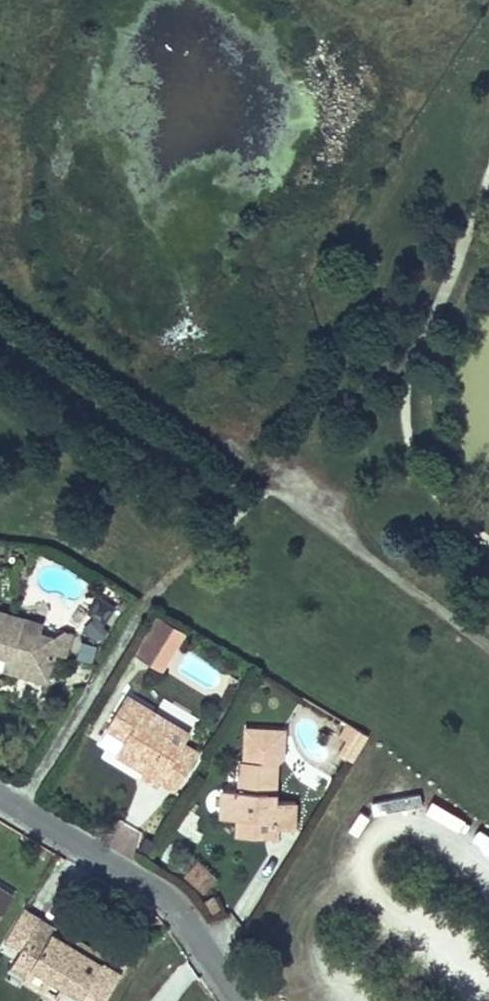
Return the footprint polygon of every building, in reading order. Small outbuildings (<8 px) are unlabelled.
[(261,457),(269,443),(260,437),(251,451),(261,457)] [(101,596),(80,632),(98,643),(119,606),(101,596)] [(38,668),(46,643),(43,626),(32,624),(33,614),(0,603),(0,648),(4,649),(9,651),(6,658),(38,668)] [(161,666),(185,629),(156,611),(132,648),(161,666)] [(54,619),(43,626),(46,643),(58,646),(65,622),(54,619)] [(82,640),(77,658),(91,662),(96,644),(82,640)] [(6,658),(9,651),(4,649),(0,662),(36,674),(38,668),(6,658)] [(179,745),(162,735),(172,719),(127,692),(107,725),(124,734),(114,751),(144,769),(148,763),(162,772),(170,759),(185,767),(197,747),(183,739),(179,745)] [(349,736),(357,723),(341,714),(334,727),(349,736)] [(183,739),(189,729),(172,719),(162,735),(179,745),(183,739)] [(275,812),(275,821),(297,822),(297,795),(276,794),(268,794),(268,777),(276,777),(276,754),(281,755),(282,728),(263,727),(263,722),(241,721),(240,783),(228,783),(228,811),(238,811),(238,820),(256,820),(257,812),(275,812)] [(325,745),(340,752),(349,736),(334,727),(325,745)] [(159,778),(174,787),(185,767),(170,759),(162,772),(159,778)] [(268,794),(276,794),(276,777),(268,777),(268,794)] [(221,783),(220,811),(228,811),(228,783),(221,783)] [(238,826),(274,826),(275,821),(275,812),(257,812),(256,820),(238,820),(238,826)] [(14,899),(0,922),(0,934),(10,941),(0,958),(15,969),(21,959),(70,988),(62,1000),(88,1000),(115,955),(98,944),(92,954),(43,924),(46,919),(14,899)]
